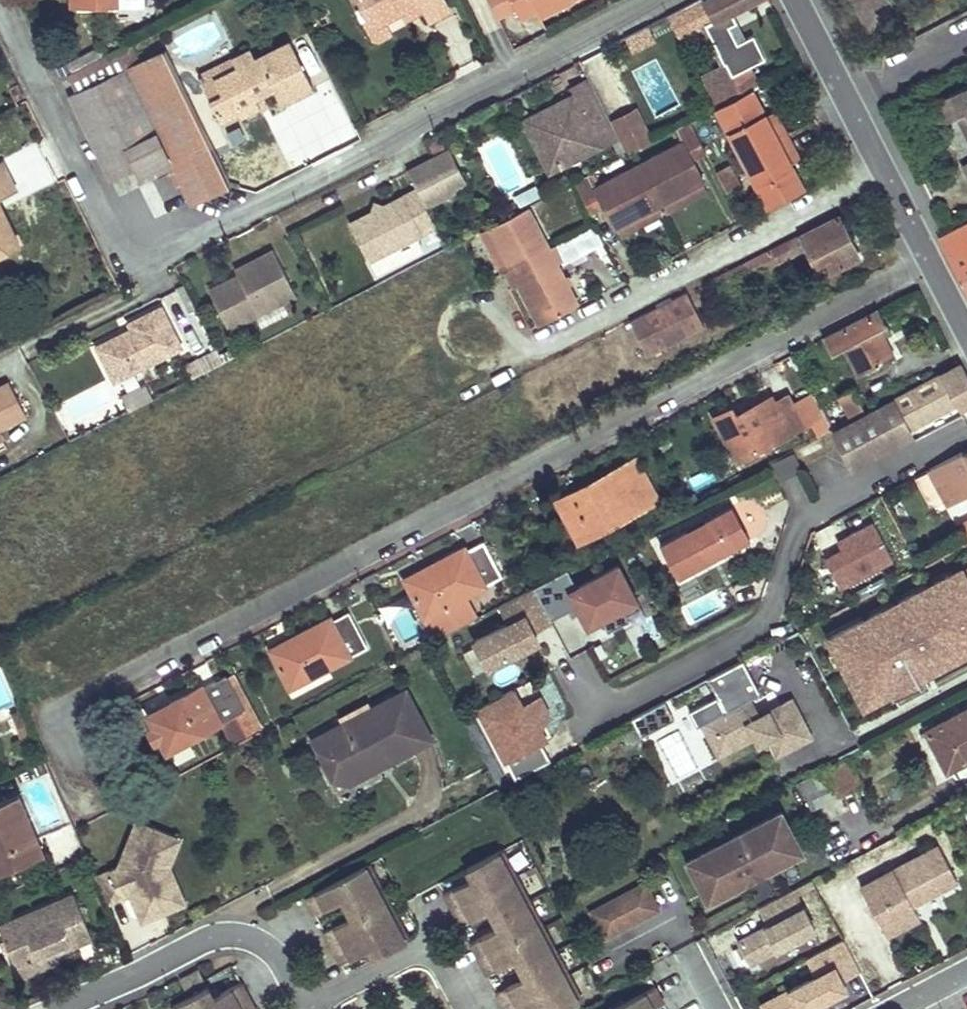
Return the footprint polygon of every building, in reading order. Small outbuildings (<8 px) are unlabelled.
[(366,0),(357,5),(372,35),(387,26),(384,18),(401,10),(420,0),(423,7),(426,13),(447,2),(446,0),(366,0)] [(420,0),(401,10),(404,17),(423,7),(420,0)] [(499,18),(516,9),(511,0),(489,0),(499,18)] [(516,9),(521,20),(537,11),(538,14),(567,0),(511,0),(516,9)] [(670,13),(680,35),(705,23),(724,62),(703,72),(719,106),(742,94),(731,72),(746,64),(763,56),(753,34),(744,38),(736,41),(728,24),(736,20),(731,10),(753,0),(696,0),(670,13)] [(447,2),(426,13),(429,19),(450,8),(447,2)] [(728,24),(736,41),(744,38),(736,20),(728,24)] [(387,26),(372,35),(375,40),(390,33),(387,26)] [(77,91),(72,94),(111,178),(134,167),(138,175),(157,166),(169,160),(172,166),(170,167),(188,202),(229,183),(164,48),(139,60),(129,41),(101,56),(69,72),(62,76),(63,78),(70,75),(77,91)] [(223,95),(212,100),(221,118),(239,109),(241,112),(258,103),(254,95),(260,92),(275,85),(283,100),(312,85),(290,42),(256,59),(250,50),(234,58),(239,68),(215,79),(223,95)] [(101,56),(96,46),(64,63),(69,72),(101,56)] [(239,68),(234,58),(200,75),(212,100),(223,95),(215,79),(239,68)] [(731,72),(742,94),(751,89),(757,85),(746,64),(731,72)] [(575,92),(537,111),(548,133),(540,137),(551,161),(565,165),(619,136),(611,120),(590,77),(572,86),(575,92)] [(966,111),(966,86),(948,95),(958,115),(966,111)] [(719,106),(717,107),(744,158),(788,136),(779,119),(770,124),(765,115),(751,89),(742,94),(719,106)] [(264,101),(260,92),(254,95),(258,103),(264,101)] [(948,95),(936,101),(945,121),(958,115),(948,95)] [(619,136),(628,153),(654,139),(638,107),(611,120),(619,136)] [(774,110),(765,115),(770,124),(779,119),(774,110)] [(548,133),(537,111),(523,119),(534,140),(540,137),(548,133)] [(958,115),(966,134),(966,111),(958,115)] [(685,141),(640,164),(659,202),(702,180),(691,157),(705,149),(690,120),(678,127),(685,141)] [(788,136),(744,158),(769,206),(805,188),(790,162),(786,153),(794,149),(788,136)] [(551,161),(540,137),(534,140),(550,172),(565,165),(551,161)] [(794,149),(786,153),(790,162),(799,158),(794,149)] [(448,151),(408,171),(417,189),(426,207),(466,186),(448,151)] [(169,160),(157,166),(160,172),(170,167),(172,166),(169,160)] [(15,187),(3,163),(0,164),(0,195),(15,187)] [(588,174),(575,181),(590,211),(605,202),(616,224),(659,202),(640,164),(594,188),(588,174)] [(732,164),(717,171),(727,190),(742,182),(732,164)] [(702,180),(659,202),(663,212),(707,189),(702,180)] [(426,207),(417,189),(383,207),(381,215),(373,212),(350,224),(369,261),(436,227),(426,207)] [(516,201),(504,206),(508,214),(519,208),(516,201)] [(659,202),(616,224),(621,234),(663,212),(659,202)] [(381,215),(383,207),(375,204),(373,212),(381,215)] [(510,217),(490,227),(511,267),(508,268),(516,285),(520,283),(538,274),(529,257),(550,247),(528,206),(510,217)] [(14,245),(0,215),(0,251),(14,245)] [(839,216),(801,235),(806,246),(821,275),(859,257),(839,216)] [(941,237),(966,287),(966,224),(941,237)] [(490,227),(482,231),(503,271),(508,268),(511,267),(490,227)] [(801,235),(773,248),(778,260),(806,246),(801,235)] [(538,274),(520,283),(540,324),(579,304),(558,263),(562,261),(554,244),(550,247),(529,257),(538,274)] [(773,248),(713,277),(719,286),(725,284),(726,286),(778,260),(773,248)] [(296,295),(273,250),(258,258),(261,264),(238,275),(209,289),(229,329),(296,295)] [(261,264),(258,258),(235,269),(238,275),(261,264)] [(184,303),(191,299),(183,283),(176,287),(184,303)] [(648,356),(704,327),(686,291),(629,321),(648,356)] [(122,332),(95,345),(113,381),(182,346),(162,306),(130,322),(132,327),(135,332),(124,337),(122,332)] [(822,335),(823,337),(831,353),(845,346),(859,373),(893,356),(879,329),(887,325),(878,307),(822,335)] [(132,327),(122,332),(124,337),(135,332),(132,327)] [(223,364),(217,350),(204,356),(210,370),(223,364)] [(210,370),(204,356),(188,364),(195,377),(210,370)] [(834,430),(853,465),(877,452),(873,444),(908,426),(956,400),(960,405),(966,402),(966,375),(961,364),(834,430)] [(0,384),(0,427),(23,415),(6,381),(0,384)] [(122,394),(130,409),(154,397),(147,382),(122,394)] [(851,388),(837,395),(850,419),(864,411),(851,388)] [(733,406),(715,415),(737,458),(804,423),(789,395),(775,403),(771,396),(737,413),(733,406)] [(912,433),(908,426),(873,444),(877,452),(912,433)] [(930,467),(947,501),(966,491),(966,452),(965,454),(962,450),(930,467)] [(635,458),(582,485),(584,492),(560,504),(579,540),(657,500),(635,458)] [(582,485),(556,498),(560,504),(584,492),(582,485)] [(737,502),(704,519),(702,530),(695,533),(686,528),(659,543),(678,577),(706,562),(707,553),(714,549),(723,553),(756,535),(760,531),(764,525),(765,519),(763,509),(758,504),(753,501),(748,500),(742,500),(737,502)] [(884,510),(829,538),(832,544),(845,537),(851,548),(860,543),(862,548),(895,531),(884,510)] [(704,519),(686,528),(695,533),(702,530),(704,519)] [(465,547),(427,567),(431,576),(410,586),(436,637),(477,616),(466,595),(502,577),(483,542),(467,550),(465,547)] [(714,549),(707,553),(706,562),(723,553),(714,549)] [(534,586),(551,618),(568,609),(571,614),(580,610),(594,603),(601,618),(608,630),(629,619),(626,613),(621,604),(636,596),(618,563),(576,585),(567,568),(534,586)] [(427,567),(405,578),(410,586),(431,576),(427,567)] [(962,570),(961,568),(933,583),(937,592),(920,601),(915,592),(898,601),(902,610),(885,620),(880,611),(828,637),(836,653),(845,648),(853,664),(844,668),(859,696),(876,687),(880,696),(893,690),(896,695),(920,683),(917,677),(951,659),(947,651),(966,640),(966,580),(962,570)] [(933,583),(915,592),(920,601),(937,592),(933,583)] [(552,620),(551,618),(534,586),(498,605),(507,621),(474,639),(488,665),(531,642),(527,634),(534,630),(552,620)] [(641,606),(636,596),(621,604),(626,613),(641,606)] [(898,601),(880,611),(885,620),(902,610),(898,601)] [(601,618),(594,603),(580,610),(588,625),(601,618)] [(329,618),(291,638),(295,645),(275,656),(291,686),(366,646),(349,612),(332,621),(329,618)] [(534,630),(527,634),(531,642),(538,639),(534,630)] [(291,638),(271,648),(275,656),(295,645),(291,638)] [(951,659),(966,651),(966,640),(947,651),(951,659)] [(845,648),(836,653),(844,668),(853,664),(845,648)] [(792,698),(765,712),(746,722),(737,706),(756,696),(755,693),(762,689),(746,657),(711,675),(720,693),(692,708),(700,724),(703,722),(711,718),(718,730),(710,734),(720,754),(755,735),(759,742),(770,737),(778,753),(812,735),(792,698)] [(167,749),(239,711),(250,731),(262,724),(234,673),(204,687),(201,684),(169,700),(172,707),(150,717),(167,749)] [(507,780),(553,757),(536,722),(551,715),(540,692),(521,702),(514,687),(472,708),(507,780)] [(876,687),(859,696),(863,705),(880,696),(876,687)] [(340,723),(312,738),(323,759),(335,752),(345,772),(350,773),(362,777),(433,740),(429,732),(406,688),(372,706),(375,712),(358,721),(355,716),(340,723)] [(765,712),(756,696),(737,706),(746,722),(765,712)] [(169,700),(147,711),(150,717),(172,707),(169,700)] [(664,700),(632,716),(641,733),(673,717),(664,700)] [(337,717),(340,723),(355,716),(358,721),(375,712),(372,706),(368,701),(337,717)] [(926,727),(947,767),(966,757),(966,707),(926,727)] [(718,730),(711,718),(703,722),(710,734),(718,730)] [(335,752),(323,759),(333,778),(345,772),(335,752)] [(850,759),(827,770),(839,792),(841,795),(863,783),(850,759)] [(827,770),(813,777),(824,799),(839,792),(827,770)] [(333,778),(338,780),(351,783),(362,777),(350,773),(345,772),(333,778)] [(0,801),(0,857),(5,869),(45,853),(19,793),(0,801)] [(784,809),(689,859),(703,886),(717,879),(724,892),(750,879),(737,854),(753,846),(765,871),(791,857),(785,844),(798,837),(784,809)] [(174,833),(135,817),(117,864),(95,873),(107,903),(123,896),(120,890),(126,888),(129,894),(140,920),(178,904),(168,880),(156,875),(153,866),(158,854),(167,850),(174,833)] [(181,836),(174,833),(167,850),(158,854),(153,866),(156,875),(168,880),(178,904),(185,901),(169,864),(181,836)] [(798,837),(785,844),(791,857),(805,850),(798,837)] [(939,845),(863,885),(888,934),(920,917),(913,904),(958,880),(939,845)] [(753,846),(737,854),(750,879),(765,871),(753,846)] [(542,1008),(543,1008),(563,1008),(583,999),(503,847),(467,865),(472,875),(446,888),(463,921),(489,907),(499,925),(472,939),(489,971),(516,958),(525,975),(498,989),(509,1008),(541,1008),(542,1008)] [(409,939),(370,863),(307,895),(316,912),(343,898),(352,915),(326,930),(342,962),(369,948),(374,958),(409,939)] [(717,879),(703,886),(710,899),(724,892),(717,879)] [(646,881),(592,909),(606,936),(660,907),(646,881)] [(120,890),(123,896),(129,894),(126,888),(120,890)] [(794,888),(760,906),(769,923),(739,939),(751,962),(816,928),(794,888)] [(74,894),(0,925),(17,966),(43,956),(92,937),(74,894)] [(43,956),(17,966),(21,974),(46,965),(43,956)] [(836,964),(763,1002),(767,1008),(806,1008),(848,987),(836,964)] [(199,968),(180,979),(186,990),(205,980),(199,968)] [(241,981),(213,996),(208,986),(173,1005),(175,1008),(256,1008),(241,981)] [(655,985),(609,1008),(658,1008),(665,1005),(655,985)]
